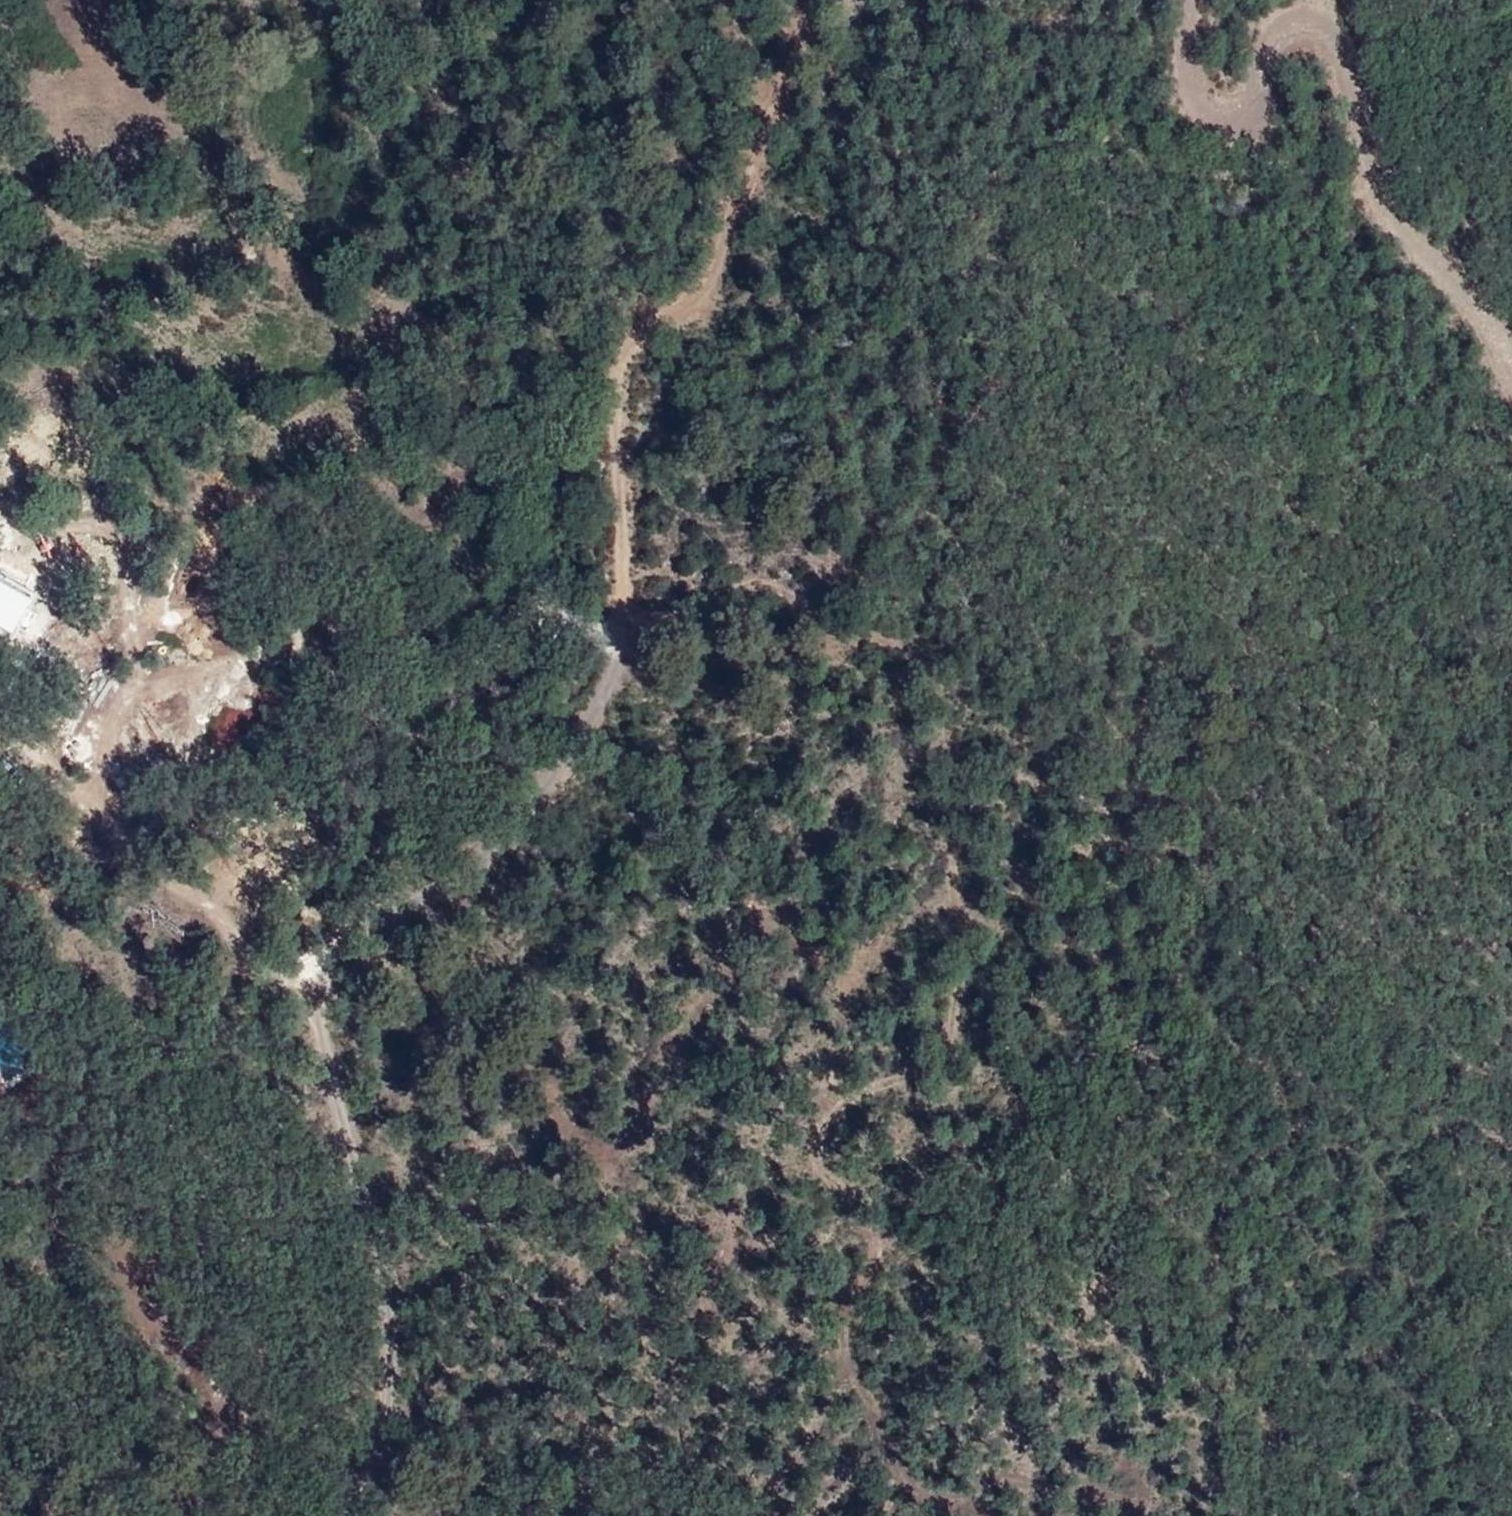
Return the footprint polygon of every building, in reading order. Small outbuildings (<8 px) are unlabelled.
[(34,586),(0,570),(0,617),(19,626),(34,586)]
